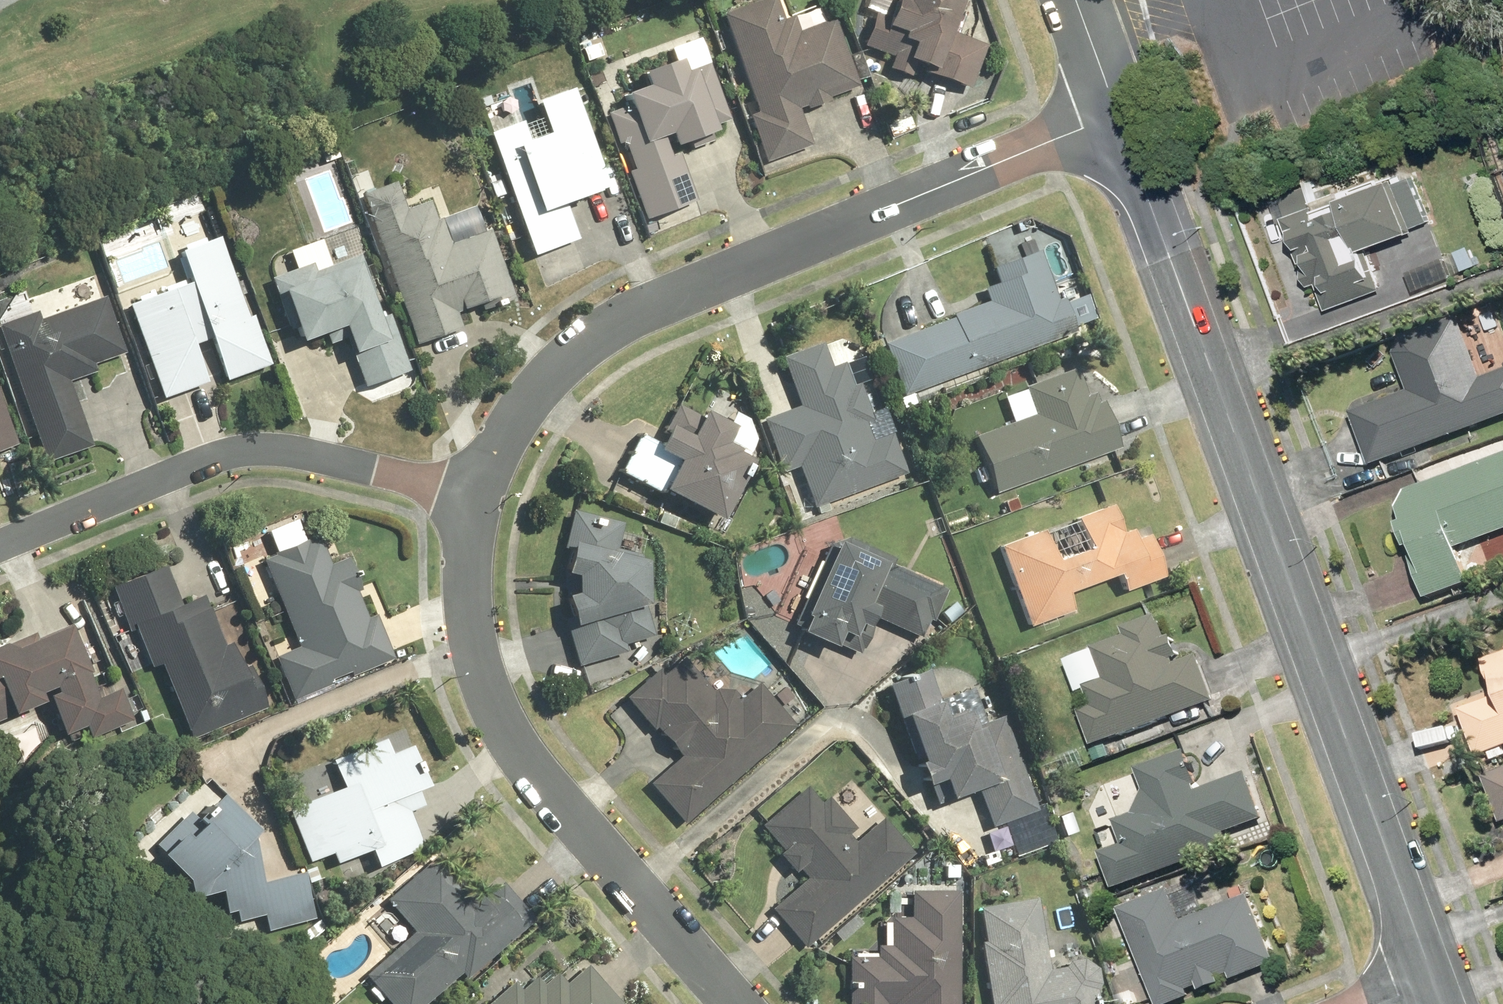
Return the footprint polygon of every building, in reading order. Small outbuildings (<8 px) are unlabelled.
[(720,14),(757,113),(749,116),(766,162),(812,145),(799,109),(805,106),(806,109),(830,101),(829,97),(858,87),(833,18),(798,31),(793,16),(783,20),(776,0),(759,0),(720,14)] [(961,0),(868,0),(860,24),(869,28),(863,46),(892,56),(888,68),(915,77),(918,69),(970,87),(985,45),(949,32),(961,0)] [(628,172),(645,220),(697,201),(677,145),(688,141),(691,148),(713,140),(710,133),(715,131),(713,126),(730,120),(710,64),(685,73),(680,60),(640,74),(645,87),(623,95),(627,106),(607,114),(618,144),(624,146),(633,171),(628,172)] [(609,188),(573,88),(537,101),(548,133),(527,140),(521,122),(488,134),(531,256),(578,240),(565,203),(609,188)] [(1329,310),(1385,289),(1369,248),(1418,230),(1417,226),(1432,221),(1415,176),(1400,182),(1398,176),(1346,196),(1347,199),(1319,210),(1317,205),(1286,217),(1312,286),(1319,284),(1329,310)] [(396,183),(362,195),(416,345),(463,328),(457,312),(486,302),(489,308),(515,299),(490,230),(484,232),(475,206),(436,219),(430,201),(405,210),(396,183)] [(202,233),(195,213),(177,220),(184,240),(202,233)] [(138,300),(127,303),(161,397),(206,381),(193,345),(210,339),(223,375),(267,359),(252,315),(247,317),(218,235),(205,240),(204,238),(183,245),(184,247),(178,249),(189,282),(184,284),(182,280),(164,286),(165,290),(153,294),(152,291),(137,296),(138,300)] [(901,394),(1075,331),(1073,325),(1095,318),(1087,294),(1065,302),(1063,297),(1058,299),(1040,249),(1035,251),(1031,242),(1019,246),(1023,255),(991,267),(997,282),(982,287),(987,300),(951,313),(953,317),(883,342),(901,394)] [(313,263),(269,278),(286,326),(293,324),(299,342),(342,327),(363,388),(409,371),(389,315),(379,319),(370,294),(375,293),(361,255),(315,271),(313,263)] [(0,322),(0,333),(45,460),(91,444),(68,379),(96,370),(94,363),(126,352),(106,295),(39,318),(36,309),(0,322)] [(1502,418),(1502,360),(1496,363),(1500,372),(1484,378),(1461,318),(1405,339),(1397,355),(1411,392),(1352,414),(1372,466),(1406,454),(1407,459),(1422,454),(1420,448),(1502,418)] [(822,341),(781,355),(798,405),(762,418),(780,471),(798,465),(812,507),(906,474),(891,432),(871,439),(865,423),(873,420),(859,382),(852,385),(848,373),(869,366),(862,346),(841,354),(844,362),(831,366),(822,341)] [(996,492),(1120,447),(1103,400),(1098,402),(1095,391),(1086,394),(1076,367),(1024,386),(1025,388),(1003,396),(1012,421),(975,435),(996,492)] [(0,395),(0,449),(17,443),(0,395)] [(675,459),(660,487),(718,518),(749,459),(733,451),(734,448),(723,442),(732,424),(701,408),(698,414),(676,403),(653,448),(675,459)] [(1502,533),(1502,457),(1409,492),(1401,509),(1406,523),(1400,525),(1428,600),(1473,584),(1460,549),(1502,533)] [(1112,504),(998,545),(1027,626),(1039,622),(1042,631),(1058,625),(1054,616),(1073,609),(1066,592),(1117,573),(1124,591),(1164,577),(1148,534),(1135,538),(1131,528),(1122,532),(1112,504)] [(645,602),(644,558),(639,557),(640,553),(616,547),(622,522),(571,509),(562,547),(567,548),(563,572),(572,574),(573,592),(563,594),(571,623),(566,624),(577,665),(626,651),(624,644),(654,635),(645,602)] [(274,554),(262,558),(298,646),(275,655),(293,699),(393,658),(375,615),(367,618),(356,590),(358,589),(345,557),(329,563),(318,536),(307,540),(306,539),(273,552),(274,554)] [(834,642),(858,653),(875,617),(920,638),(929,620),(931,621),(946,588),(891,563),(893,558),(847,537),(829,543),(792,623),(799,626),(797,630),(833,646),(834,642)] [(159,664),(191,739),(267,707),(248,664),(241,667),(229,641),(223,643),(202,593),(180,602),(164,563),(109,585),(116,601),(110,603),(117,617),(122,615),(128,631),(134,629),(150,668),(159,664)] [(1094,747),(1217,701),(1200,656),(1178,664),(1176,660),(1182,658),(1174,637),(1168,639),(1160,616),(1125,629),(1128,637),(1095,649),(1106,679),(1086,687),(1094,707),(1081,712),(1094,747)] [(70,623),(36,637),(34,632),(4,645),(3,642),(0,643),(0,719),(47,699),(62,734),(84,725),(89,738),(132,720),(118,687),(94,697),(84,672),(87,671),(82,659),(85,657),(70,623)] [(683,823),(794,724),(759,685),(741,701),(732,690),(714,687),(711,689),(681,656),(663,672),(658,667),(623,697),(651,728),(654,726),(680,755),(648,783),(683,823)] [(1502,749),(1502,656),(1490,661),(1491,664),(1487,665),(1494,684),(1498,683),(1502,696),(1462,711),(1480,758),(1502,749)] [(1029,787),(1003,715),(977,724),(971,726),(965,709),(943,716),(926,667),(885,682),(921,784),(928,782),(935,802),(947,798),(947,797),(976,787),(990,825),(1037,808),(1034,801),(1040,800),(1035,785),(1029,787)] [(385,739),(332,759),(342,785),(287,807),(308,861),(330,853),(334,862),(368,849),(375,867),(423,848),(409,810),(422,805),(416,788),(426,784),(411,745),(390,753),(385,739)] [(1102,853),(1115,890),(1233,847),(1228,833),(1234,831),(1236,838),(1252,832),(1249,826),(1266,820),(1249,773),(1203,790),(1189,751),(1139,769),(1147,791),(1135,815),(1117,821),(1125,844),(1102,853)] [(1486,778),(1502,823),(1502,772),(1486,778)] [(783,849),(778,853),(793,871),(798,867),(807,877),(771,908),(805,947),(914,852),(882,816),(854,841),(848,834),(855,827),(827,795),(820,802),(805,785),(761,824),(783,849)] [(248,834),(254,829),(218,793),(206,805),(209,808),(202,815),(198,812),(194,817),(188,811),(154,844),(161,850),(158,853),(184,879),(189,897),(218,889),(224,912),(233,909),(236,920),(262,914),(266,930),(314,918),(301,871),(261,881),(248,834)] [(534,918),(500,881),(479,900),(436,853),(385,899),(413,930),(363,975),(390,1003),(426,1003),(461,972),(466,979),(534,918)] [(1121,910),(1159,1003),(1177,1003),(1193,998),(1190,991),(1201,987),(1204,993),(1224,985),(1221,979),(1232,975),(1234,981),(1278,963),(1251,896),(1209,913),(1196,879),(1121,910)] [(958,890),(910,890),(910,917),(890,917),(890,945),(877,945),(877,956),(847,956),(848,1003),(959,1003),(958,890)] [(977,907),(983,940),(979,941),(990,1003),(1099,1003),(1096,989),(1100,982),(1097,967),(1083,957),(1069,960),(1065,966),(1048,969),(1036,897),(977,907)] [(586,964),(565,983),(556,972),(543,984),(536,975),(519,990),(512,982),(486,1003),(621,1003),(586,964)]
